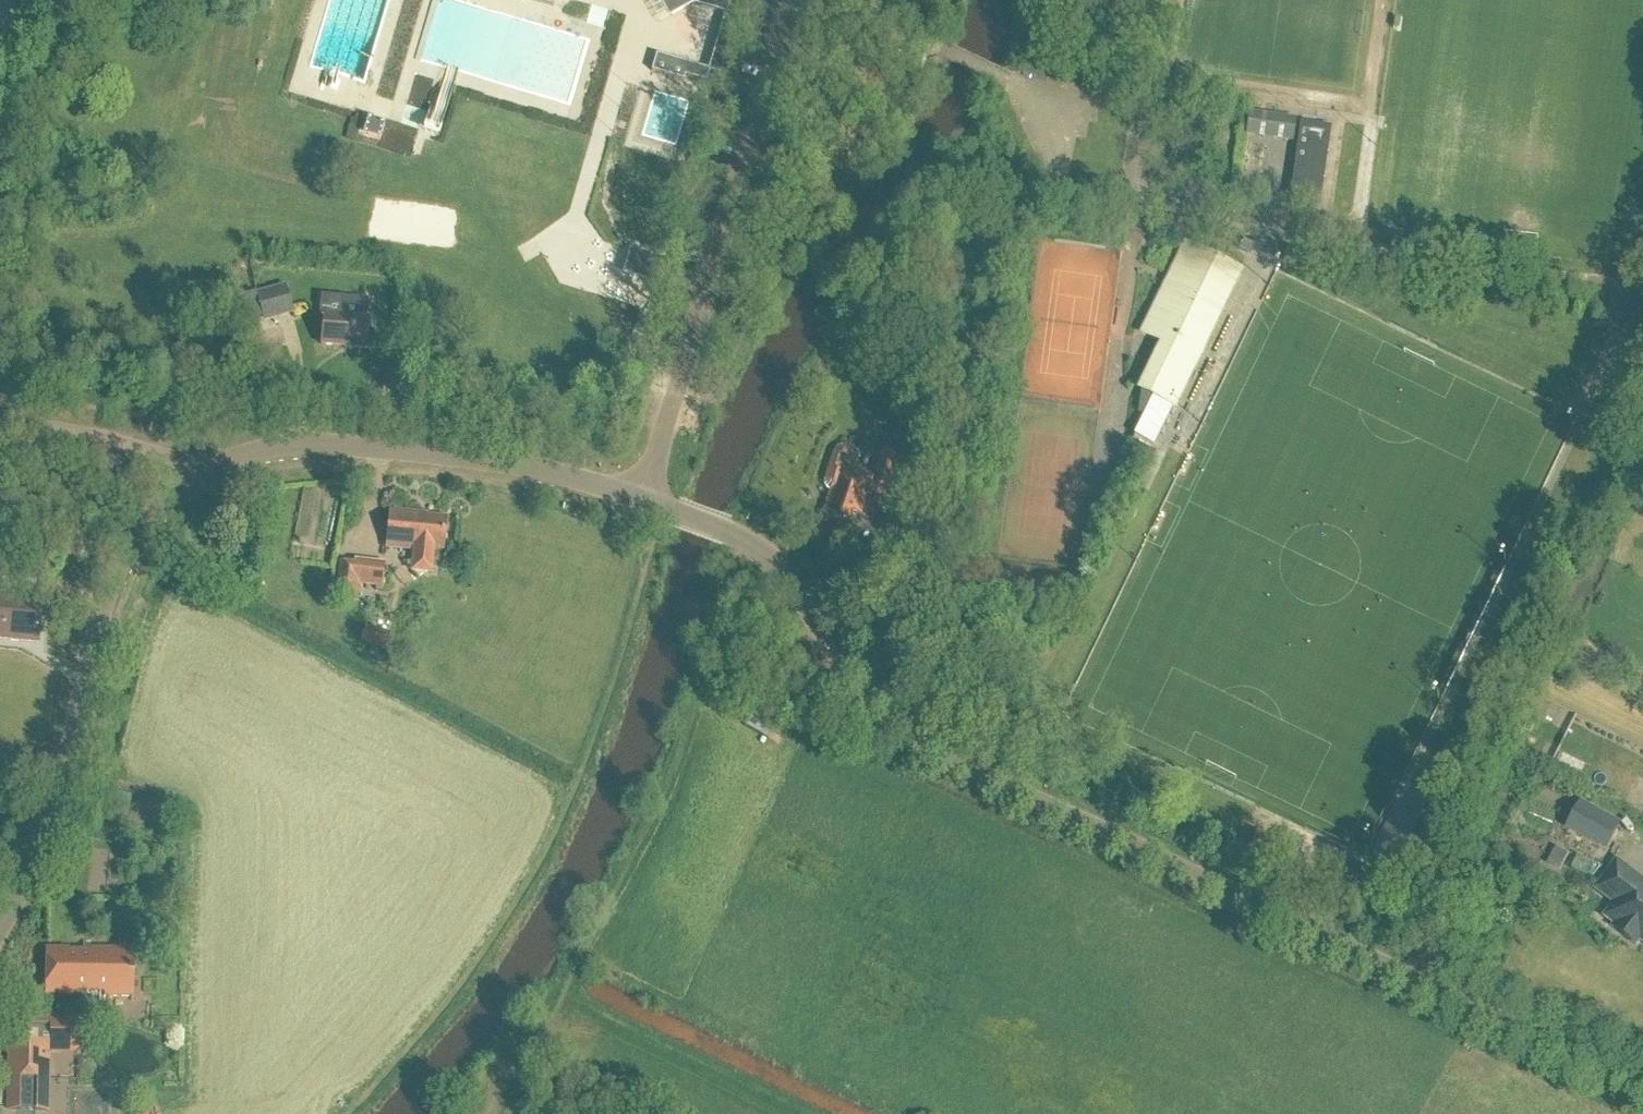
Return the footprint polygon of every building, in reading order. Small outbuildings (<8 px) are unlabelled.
[(550,11),(554,0),(513,0),(550,11)] [(737,18),(726,15),(730,1),(726,0),(660,0),(670,19),(681,13),(683,6),(723,17),(707,75),(655,61),(651,76),(683,85),(684,81),(706,87),(709,76),(720,79),(737,18)] [(1296,122),(1248,115),(1244,139),(1293,146),(1296,122)] [(354,135),(371,142),(379,124),(362,116),(354,135)] [(1302,124),(1291,205),(1322,209),(1333,128),(1302,124)] [(1163,344),(1141,391),(1173,407),(1238,273),(1186,247),(1143,335),(1163,344)] [(658,286),(665,263),(631,251),(630,254),(633,255),(627,273),(641,278),(641,280),(658,286)] [(256,295),(265,324),(296,315),(287,286),(256,295)] [(325,318),(323,347),(367,350),(370,320),(368,320),(369,301),(322,298),(321,318),(325,318)] [(827,490),(830,493),(823,515),(831,517),(831,518),(849,523),(853,514),(861,516),(868,495),(896,506),(911,462),(882,452),(874,478),(856,471),(859,461),(859,457),(857,453),(854,450),(846,447),(841,447),(837,449),(834,453),(825,482),(825,486),(827,490)] [(386,549),(414,552),(412,572),(432,575),(435,550),(444,551),(447,519),(423,516),(423,514),(390,511),(386,549)] [(339,564),(335,598),(361,600),(363,588),(376,589),(376,592),(382,593),(385,565),(355,561),(354,566),(339,564)] [(41,646),(44,601),(0,598),(0,643),(41,646)] [(390,635),(366,628),(361,645),(386,652),(390,635)] [(1575,799),(1560,828),(1602,850),(1618,822),(1575,799)] [(1558,871),(1568,854),(1554,847),(1545,864),(1558,871)] [(1590,877),(1595,864),(1573,855),(1568,869),(1590,877)] [(1597,890),(1616,905),(1605,918),(1616,926),(1614,930),(1636,947),(1640,941),(1642,943),(1642,885),(1617,866),(1619,864),(1618,863),(1597,890)] [(128,950),(90,950),(90,954),(69,954),(69,950),(45,949),(45,999),(79,999),(79,997),(105,997),(105,1001),(134,1001),(134,964),(128,964),(128,950)] [(7,1035),(6,1112),(49,1112),(49,1059),(42,1059),(42,1056),(78,1056),(78,1017),(50,1017),(51,1013),(29,1013),(29,1035),(7,1035)]
